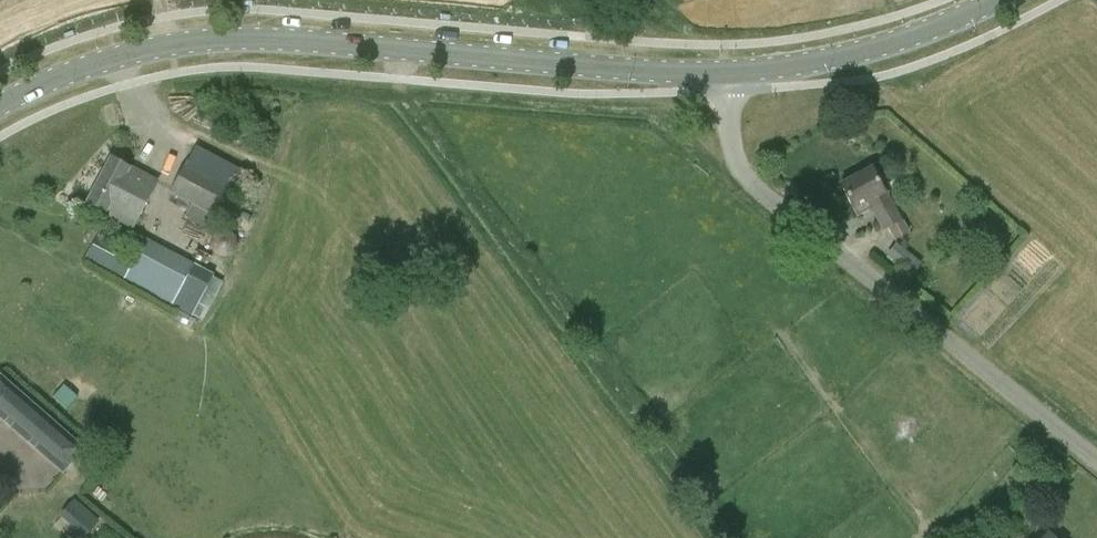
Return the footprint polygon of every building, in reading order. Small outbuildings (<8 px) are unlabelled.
[(86,202),(103,211),(102,213),(133,229),(158,181),(110,156),(86,202)] [(187,161),(170,192),(216,217),(233,186),(187,161)] [(887,191),(884,192),(871,167),(840,184),(854,209),(857,216),(872,210),(882,231),(888,228),(895,240),(909,233),(903,219),(902,220),(887,191)] [(193,264),(145,239),(123,280),(171,306),(180,290),(192,297),(203,275),(191,269),(193,264)] [(896,244),(888,254),(912,274),(921,264),(896,244)] [(10,382),(0,394),(0,414),(67,468),(86,444),(10,382)] [(89,536),(103,520),(78,497),(63,513),(89,536)]
